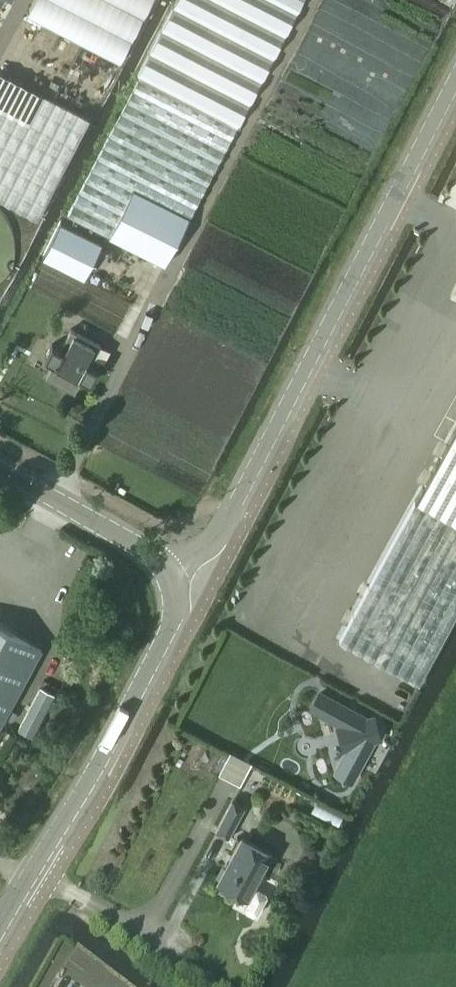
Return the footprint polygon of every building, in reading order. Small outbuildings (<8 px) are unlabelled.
[(24,14),(117,62),(150,0),(31,0),(24,14)] [(270,57),(303,0),(174,0),(136,74),(137,75),(64,214),(162,264),(270,57)] [(34,218),(87,118),(0,72),(0,200),(34,218)] [(42,257),(85,278),(103,243),(60,221),(42,257)] [(51,345),(44,359),(54,365),(48,378),(73,391),(79,378),(90,384),(98,369),(89,365),(99,346),(70,330),(60,349),(51,345)] [(340,641),(420,684),(455,618),(455,427),(415,501),(340,641)] [(40,645),(0,624),(0,720),(40,645)] [(70,640),(59,661),(68,666),(79,644),(70,640)] [(18,729),(31,736),(53,694),(44,689),(40,689),(18,729)] [(324,689),(316,703),(350,721),(345,722),(351,742),(355,740),(370,748),(377,734),(382,732),(376,713),(371,715),(324,689)] [(229,752),(218,772),(232,780),(242,759),(231,753),(229,752)] [(227,835),(243,807),(231,800),(215,828),(227,835)] [(241,837),(216,882),(248,899),(244,907),(245,912),(252,916),(256,914),(266,896),(264,892),(254,887),(272,854),(241,837)]
